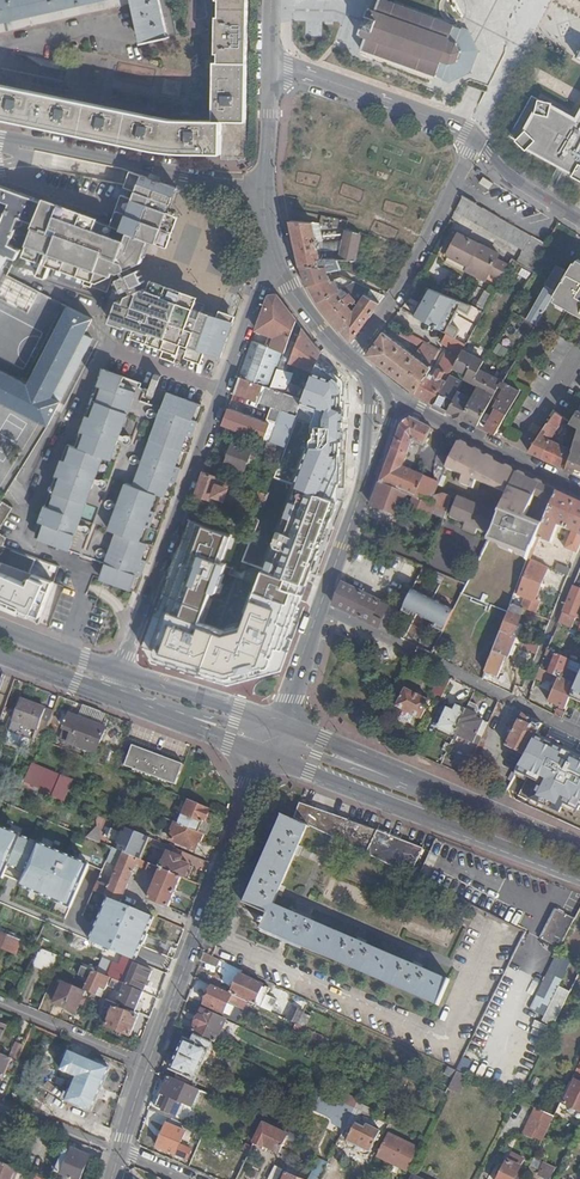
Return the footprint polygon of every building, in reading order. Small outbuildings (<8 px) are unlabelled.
[(218,30),(216,30),(215,27),(208,31),(211,35),(211,39),(218,39),(217,120),(169,119),(68,98),(0,83),(0,118),(66,132),(155,151),(247,154),(250,0),(219,0),(218,30)] [(133,2),(142,45),(172,39),(164,0),(0,0),(0,31),(133,2)] [(442,78),(449,82),(470,72),(477,51),(470,31),(461,28),(453,26),(454,24),(447,22),(385,0),(384,0),(379,0),(376,11),(369,9),(360,34),(366,36),(362,49),(397,61),(434,73),(442,78)] [(577,119),(552,107),(553,103),(540,100),(532,95),(508,136),(513,136),(526,149),(528,147),(569,169),(567,172),(579,179),(579,115),(577,119)] [(176,187),(133,170),(127,186),(137,190),(134,197),(125,193),(113,226),(150,239),(175,248),(187,217),(168,210),(176,187)] [(17,225),(22,227),(25,220),(34,198),(0,185),(0,201),(9,204),(3,219),(0,225),(0,226),(0,256),(6,263),(10,255),(18,260),(23,248),(13,244),(17,231),(17,225)] [(44,201),(34,198),(25,220),(35,224),(44,201)] [(538,257),(546,244),(484,209),(464,198),(455,212),(488,230),(524,250),(518,262),(531,270),(538,257)] [(3,219),(9,204),(0,201),(0,218),(3,219)] [(101,222),(44,201),(35,224),(34,230),(21,268),(39,274),(39,276),(47,278),(48,277),(90,292),(92,287),(107,292),(115,270),(120,271),(122,275),(116,278),(113,288),(122,291),(127,289),(128,293),(127,295),(125,300),(119,298),(111,320),(127,326),(129,323),(209,351),(221,356),(234,320),(225,316),(220,315),(203,308),(181,300),(146,288),(144,287),(141,288),(139,283),(144,281),(139,269),(133,271),(131,266),(141,262),(150,239),(113,226),(101,222)] [(296,247),(290,221),(287,221),(293,247),(296,247)] [(324,239),(320,223),(310,222),(290,221),(296,247),(300,267),(301,267),(320,266),(320,259),(317,241),(324,239)] [(348,231),(328,225),(326,235),(344,239),(341,251),(325,254),(325,256),(322,257),(322,259),(355,260),(356,260),(360,234),(348,231)] [(502,278),(505,273),(509,265),(497,259),(500,254),(477,241),(461,232),(449,253),(469,264),(467,269),(485,279),(490,272),(502,278)] [(219,235),(211,269),(231,273),(239,240),(219,235)] [(322,259),(320,259),(320,266),(301,267),(307,286),(308,285),(330,279),(326,270),(355,269),(355,260),(322,259)] [(568,272),(556,293),(538,323),(569,340),(579,346),(579,265),(574,262),(568,272)] [(530,314),(527,320),(536,325),(538,323),(556,293),(568,272),(558,266),(545,288),(541,289),(539,292),(539,294),(540,296),(534,308),(530,308),(528,311),(528,313),(530,314)] [(308,285),(317,303),(336,292),(341,289),(353,282),(341,277),(330,279),(308,285)] [(366,294),(379,303),(385,295),(353,282),(341,289),(346,296),(347,295),(358,304),(366,294)] [(472,303),(427,288),(424,297),(414,313),(448,334),(451,328),(447,326),(454,313),(463,318),(472,303)] [(343,299),(336,292),(317,303),(350,341),(351,341),(379,303),(366,294),(358,304),(347,295),(346,296),(343,299)] [(485,310),(493,294),(490,292),(481,308),(485,310)] [(184,294),(181,300),(203,308),(205,303),(184,294)] [(276,295),(270,295),(256,330),(288,342),(293,331),(296,321),(276,295)] [(472,303),(463,318),(454,313),(447,326),(451,328),(458,332),(454,338),(467,344),(485,310),(481,308),(472,303)] [(48,426),(66,394),(68,395),(72,386),(70,385),(95,338),(85,334),(93,319),(68,307),(50,342),(29,384),(0,369),(0,401),(48,426)] [(451,328),(448,334),(454,338),(458,332),(451,328)] [(321,354),(302,329),(300,333),(293,354),(290,363),(314,372),(321,354)] [(417,357),(384,332),(367,356),(415,393),(429,371),(440,349),(404,329),(401,334),(423,347),(417,357)] [(300,333),(293,331),(288,342),(285,351),(293,354),(300,333)] [(429,371),(415,393),(435,403),(450,375),(454,367),(456,364),(463,351),(467,344),(454,338),(448,334),(443,341),(452,347),(448,354),(449,356),(441,370),(438,368),(434,374),(429,371)] [(252,342),(240,377),(271,389),(279,369),(284,353),(252,342)] [(505,357),(509,349),(500,344),(496,352),(505,357)] [(293,354),(285,351),(284,353),(279,369),(287,372),(290,363),(293,354)] [(472,398),(460,417),(478,426),(500,386),(497,385),(487,380),(489,377),(479,372),(486,360),(474,353),(472,356),(463,351),(456,364),(461,367),(460,370),(468,374),(466,378),(479,385),(472,398)] [(109,368),(103,384),(116,389),(119,382),(125,382),(128,384),(130,389),(129,394),(138,397),(143,381),(109,368)] [(279,369),(271,389),(286,394),(290,384),(293,374),(287,372),(279,369)] [(340,381),(314,372),(304,399),(326,407),(267,568),(304,582),(341,482),(339,456),(332,454),(332,438),(341,439),(342,411),(334,407),(335,395),(342,393),(340,381)] [(450,375),(435,403),(448,410),(458,391),(463,382),(450,375)] [(148,389),(157,392),(162,379),(153,376),(148,389)] [(271,389),(240,377),(234,393),(257,402),(257,400),(272,407),(268,419),(267,423),(228,409),(222,425),(264,440),(269,442),(271,442),(286,447),(287,444),(291,436),(304,399),(286,394),(271,389)] [(47,540),(109,563),(117,566),(115,574),(117,576),(125,580),(129,581),(133,580),(134,578),(137,573),(140,574),(171,489),(197,418),(166,407),(138,397),(129,394),(130,389),(128,384),(125,382),(119,382),(116,389),(103,384),(80,446),(74,444),(71,446),(68,456),(68,458),(74,461),(47,540)] [(503,382),(500,386),(505,389),(495,407),(498,408),(507,413),(520,391),(503,382)] [(172,391),(166,407),(197,418),(202,402),(172,391)] [(458,391),(448,410),(460,417),(472,398),(458,391)] [(498,408),(485,429),(495,434),(507,413),(498,408)] [(556,410),(529,451),(565,468),(572,450),(546,438),(552,426),(556,429),(566,417),(556,410)] [(440,486),(440,484),(403,468),(414,441),(424,445),(432,429),(412,418),(402,426),(380,485),(407,496),(415,499),(430,505),(431,506),(436,496),(440,486)] [(565,468),(579,475),(579,424),(579,427),(575,442),(572,450),(565,468)] [(225,465),(244,472),(252,449),(233,442),(225,465)] [(286,447),(271,442),(269,442),(265,451),(282,458),(286,447)] [(516,495),(523,477),(489,459),(458,443),(440,484),(440,486),(448,489),(492,508),(501,512),(509,493),(516,495)] [(206,471),(198,493),(201,495),(207,498),(210,497),(213,493),(228,499),(231,490),(228,489),(231,481),(206,471)] [(547,519),(557,492),(523,477),(516,495),(509,493),(501,512),(500,515),(499,519),(492,534),(476,568),(468,585),(462,595),(508,614),(512,604),(516,594),(530,559),(534,549),(536,549),(540,539),(547,519)] [(407,496),(380,485),(372,506),(399,515),(407,496)] [(258,491),(254,502),(263,505),(267,494),(258,491)] [(557,492),(547,519),(540,539),(552,544),(559,526),(572,532),(565,549),(578,554),(579,548),(579,502),(557,492)] [(427,512),(445,519),(452,502),(454,497),(445,494),(436,496),(431,506),(430,505),(427,512)] [(454,497),(452,502),(457,503),(451,519),(466,525),(464,532),(476,537),(480,529),(492,534),(499,519),(484,513),(485,510),(460,500),(454,497)] [(461,498),(460,500),(485,510),(484,513),(499,519),(500,515),(485,508),(461,498)] [(425,518),(427,512),(430,505),(415,499),(409,513),(425,518)] [(13,508),(2,501),(0,504),(0,529),(13,508)] [(230,534),(190,519),(144,645),(152,662),(227,685),(282,670),(306,607),(299,604),(304,582),(267,568),(243,627),(224,631),(198,622),(230,534)] [(43,523),(38,537),(44,540),(49,526),(43,523)] [(525,610),(535,614),(539,603),(536,602),(549,568),(534,561),(530,559),(516,594),(520,596),(526,598),(522,608),(523,609),(525,610)] [(117,566),(109,563),(104,578),(135,590),(140,574),(137,573),(134,578),(133,580),(129,581),(125,580),(117,576),(115,574),(117,566)] [(558,563),(555,570),(568,576),(571,569),(558,563)] [(40,616),(54,582),(0,564),(0,599),(40,616)] [(376,599),(344,582),(335,606),(392,634),(398,622),(402,612),(376,599)] [(412,590),(414,586),(406,584),(396,605),(403,609),(405,606),(412,590)] [(574,587),(561,620),(569,623),(572,616),(578,619),(579,615),(579,589),(574,587)] [(403,609),(402,611),(411,615),(413,611),(437,623),(435,627),(444,631),(455,611),(412,590),(405,606),(403,609)] [(522,608),(512,604),(508,614),(501,632),(514,637),(521,619),(519,618),(523,609),(522,608)] [(501,632),(485,672),(498,677),(507,656),(509,657),(515,645),(517,638),(514,637),(501,632)] [(515,645),(537,654),(539,647),(517,638),(515,645)] [(444,639),(441,645),(451,650),(454,644),(444,639)] [(577,685),(579,678),(579,677),(568,671),(572,660),(563,656),(549,651),(546,656),(553,659),(548,672),(560,678),(577,685)] [(541,669),(537,678),(544,681),(548,672),(541,669)] [(442,698),(450,682),(441,677),(433,694),(442,698)] [(555,714),(563,718),(572,697),(573,693),(577,685),(560,678),(549,703),(558,707),(555,714)] [(397,706),(421,719),(430,701),(406,689),(397,706)] [(573,693),(572,697),(579,701),(579,696),(573,693)] [(22,699),(14,721),(38,730),(36,737),(44,740),(54,712),(22,699)] [(66,702),(63,710),(77,716),(81,708),(66,702)] [(480,745),(490,723),(479,718),(479,716),(478,715),(480,710),(479,705),(471,702),(467,710),(456,734),(458,735),(480,745)] [(101,726),(107,713),(83,704),(78,717),(101,726)] [(439,727),(456,734),(467,710),(457,705),(454,711),(448,709),(439,727)] [(106,728),(101,726),(78,717),(71,714),(65,728),(73,732),(70,743),(69,743),(96,753),(106,728)] [(525,755),(536,734),(541,724),(523,715),(506,746),(525,755)] [(73,732),(65,728),(61,739),(70,743),(73,732)] [(536,734),(525,755),(517,772),(539,782),(531,800),(560,813),(564,805),(579,812),(579,809),(579,756),(536,734)] [(451,747),(446,744),(442,752),(447,754),(451,747)] [(126,766),(176,785),(184,764),(134,745),(126,766)] [(106,766),(117,771),(122,755),(112,751),(106,766)] [(51,792),(59,774),(36,765),(28,782),(51,792)] [(0,801),(0,818),(21,827),(50,839),(83,853),(84,851),(108,861),(113,848),(101,843),(87,837),(63,827),(45,819),(0,801)] [(205,822),(210,810),(189,801),(179,825),(202,834),(208,837),(212,825),(205,822)] [(300,804),(295,818),(328,835),(340,841),(347,820),(319,810),(300,804)] [(439,1005),(449,982),(363,946),(273,906),(290,866),(307,826),(285,817),(269,853),(246,905),(269,915),(263,929),(439,1005)] [(377,831),(347,820),(340,841),(368,854),(377,831)] [(101,824),(87,837),(101,843),(101,824)] [(202,834),(179,825),(176,824),(170,840),(195,850),(202,834)] [(0,827),(0,878),(3,879),(22,836),(0,827)] [(138,859),(148,837),(126,828),(123,834),(112,830),(109,838),(119,842),(116,850),(138,859)] [(408,843),(377,831),(368,854),(397,869),(408,843)] [(424,849),(408,843),(397,869),(410,875),(424,849)] [(90,866),(38,844),(20,887),(71,909),(90,866)] [(116,850),(113,848),(108,861),(119,866),(110,887),(99,882),(95,891),(122,903),(137,864),(141,865),(141,868),(157,875),(148,898),(169,907),(181,876),(161,868),(138,859),(116,850)] [(432,853),(424,849),(410,875),(420,880),(432,853)] [(181,876),(186,878),(191,866),(182,861),(183,858),(168,852),(161,868),(181,876)] [(158,920),(107,898),(88,941),(140,963),(158,920)] [(559,949),(575,918),(556,910),(541,939),(559,949)] [(0,931),(0,947),(16,953),(22,941),(0,931)] [(41,949),(34,964),(51,971),(57,956),(41,949)] [(205,952),(201,962),(217,968),(221,959),(212,956),(205,952)] [(114,980),(143,993),(152,971),(134,964),(126,981),(112,975),(111,979),(114,980)] [(82,966),(78,976),(89,981),(85,990),(86,991),(101,997),(103,998),(111,979),(93,971),(82,966)] [(232,994),(234,995),(271,1012),(277,1000),(268,995),(271,989),(241,975),(232,994)] [(118,1004),(136,1012),(143,993),(114,980),(111,987),(113,988),(122,992),(118,1004)] [(85,990),(63,982),(54,1003),(77,1013),(86,991),(85,990)] [(232,994),(214,985),(205,1004),(225,1013),(234,995),(232,994)] [(542,1022),(554,1028),(571,993),(560,986),(542,1022)] [(103,998),(101,997),(96,1010),(103,1013),(106,1006),(108,1000),(103,998)] [(116,1003),(108,1000),(106,1006),(110,1008),(108,1014),(111,1015),(107,1026),(131,1036),(139,1016),(115,1006),(116,1003)] [(116,1003),(115,1006),(139,1016),(140,1014),(136,1012),(118,1004),(116,1003)] [(294,1008),(288,1020),(305,1028),(310,1018),(304,1015),(305,1013),(294,1008)] [(226,1020),(202,1009),(193,1031),(216,1042),(226,1020)] [(187,1042),(181,1056),(205,1067),(216,1044),(199,1036),(194,1045),(187,1042)] [(24,1046),(17,1043),(10,1058),(18,1061),(24,1046)] [(15,1076),(21,1062),(18,1061),(10,1058),(0,1053),(0,1076),(4,1078),(6,1073),(15,1076)] [(205,1067),(181,1056),(175,1069),(182,1073),(178,1081),(190,1087),(195,1089),(205,1067)] [(92,1111),(110,1069),(89,1059),(80,1079),(76,1078),(67,1101),(92,1111)] [(458,1072),(448,1067),(445,1074),(449,1076),(443,1088),(449,1090),(458,1072)] [(460,1096),(470,1077),(458,1072),(449,1090),(460,1096)] [(178,1081),(170,1077),(156,1107),(176,1116),(190,1087),(178,1081)] [(572,1079),(560,1104),(579,1113),(579,1083),(572,1079)] [(319,1099),(322,1094),(313,1090),(310,1096),(312,1097),(319,1099)] [(337,1091),(333,1099),(355,1109),(358,1103),(359,1101),(337,1091)] [(335,1123),(345,1128),(355,1109),(333,1099),(322,1094),(319,1099),(314,1109),(333,1119),(335,1123)] [(313,1111),(314,1109),(319,1099),(312,1097),(307,1109),(313,1111)] [(376,1112),(358,1103),(355,1109),(363,1113),(373,1118),(376,1112)] [(542,1143),(554,1117),(534,1108),(522,1134),(523,1135),(542,1143)] [(345,1128),(341,1137),(370,1151),(380,1132),(367,1126),(366,1129),(356,1125),(363,1113),(355,1109),(345,1128)] [(188,1126),(173,1120),(170,1125),(168,1124),(158,1147),(176,1155),(188,1126)] [(264,1146),(280,1153),(285,1140),(288,1135),(263,1123),(254,1143),(263,1148),(264,1146)] [(86,1126),(84,1132),(92,1136),(94,1129),(86,1126)] [(94,1129),(92,1136),(106,1142),(110,1132),(95,1126),(94,1129)] [(409,1171),(419,1152),(419,1150),(411,1146),(413,1142),(400,1135),(398,1140),(389,1136),(379,1156),(409,1171)] [(283,1155),(289,1141),(285,1140),(280,1153),(283,1155)] [(288,1161),(296,1145),(289,1141),(283,1155),(282,1158),(288,1161)] [(91,1155),(73,1147),(71,1152),(66,1150),(57,1171),(62,1173),(59,1178),(81,1178),(91,1155)] [(17,1167),(21,1156),(3,1148),(0,1156),(0,1160),(17,1167)] [(521,1167),(524,1161),(511,1154),(499,1178),(515,1178),(521,1167)] [(328,1164),(320,1160),(313,1174),(311,1178),(320,1178),(328,1164)] [(15,1173),(24,1177),(26,1172),(0,1161),(0,1178),(12,1178),(15,1173)] [(258,1164),(241,1163),(241,1178),(257,1178),(258,1164)] [(547,1178),(551,1178),(556,1170),(544,1163),(538,1175),(547,1178)] [(287,1174),(300,1178),(311,1178),(313,1174),(291,1164),(287,1174)] [(283,1170),(275,1166),(269,1178),(279,1178),(283,1170)] [(528,1171),(521,1167),(515,1178),(524,1178),(528,1171)]
